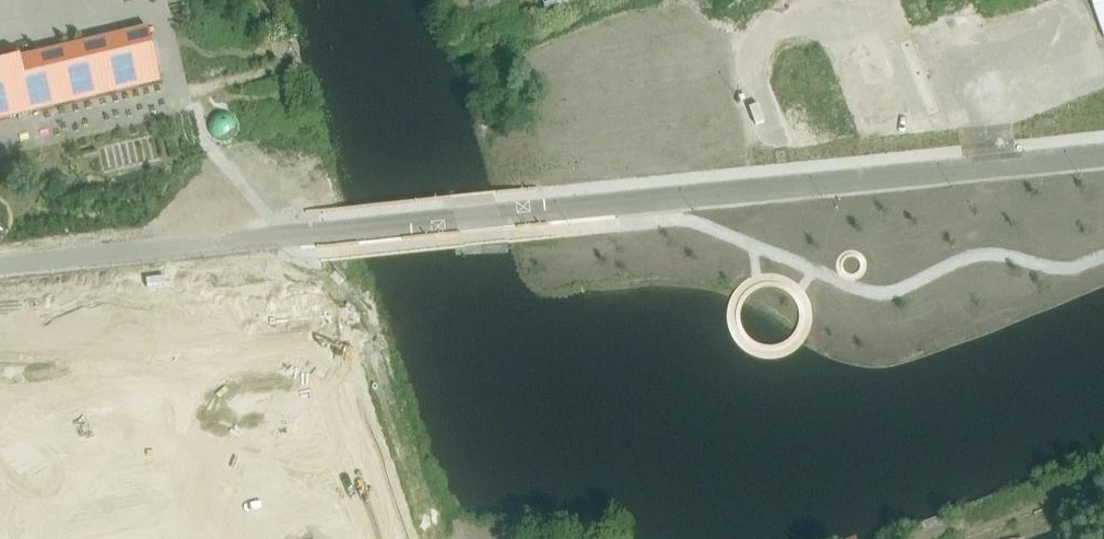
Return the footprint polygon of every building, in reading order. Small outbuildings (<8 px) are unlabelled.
[(544,10),(570,0),(541,0),(544,10)] [(148,29),(0,64),(0,120),(161,82),(148,29)] [(199,377),(210,428),(278,421),(311,518),(250,538),(375,538),(316,366),(199,377)]
